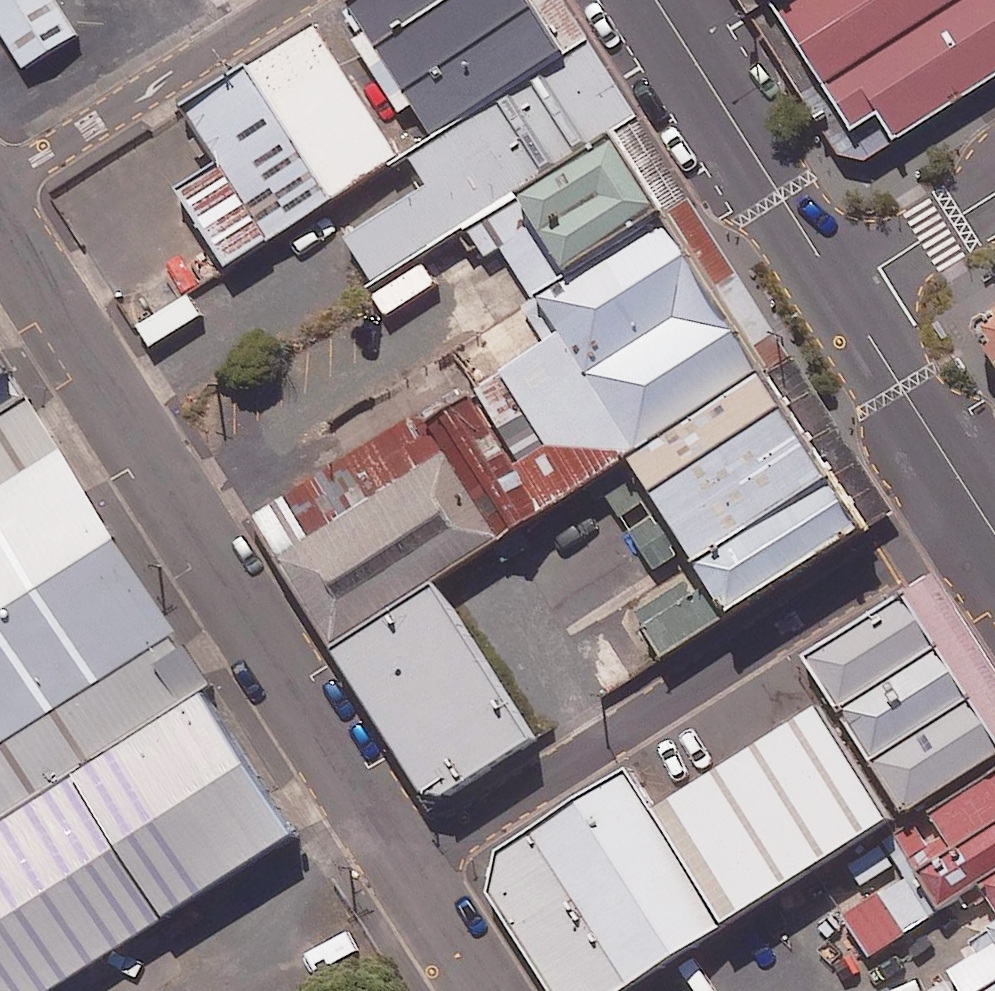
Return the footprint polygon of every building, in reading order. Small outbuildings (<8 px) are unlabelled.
[(26,74),(79,40),(54,0),(0,0),(0,33),(26,74)] [(593,47),(562,0),(351,0),(341,6),(435,150),(593,47)] [(784,0),(737,0),(750,21),(772,7),(784,0)] [(772,7),(857,144),(882,129),(895,151),(994,88),(994,0),(784,0),(772,7)] [(249,72),(336,207),(401,165),(314,30),(249,72)] [(435,150),(409,167),(425,191),(343,245),(377,297),(484,227),(643,123),(593,47),(435,150)] [(225,173),(273,248),(336,207),(249,72),(186,113),(225,173)] [(538,309),(696,205),(643,123),(484,227),(538,309)] [(273,248),(225,173),(185,199),(233,274),(273,248)] [(600,491),(798,362),(696,205),(538,309),(555,333),(472,384),(554,520),(600,491)] [(981,328),(994,350),(994,319),(981,328)] [(0,354),(0,414),(27,397),(0,354)] [(798,362),(600,491),(669,597),(633,620),(666,670),(730,629),(735,636),(905,524),(798,362)] [(342,653),(447,587),(554,520),(472,384),(254,516),(342,653)] [(176,635),(27,397),(0,414),(0,744),(176,635)] [(919,807),(924,804),(994,759),(994,690),(927,584),(820,652),(846,693),(919,807)] [(541,734),(447,587),(342,653),(437,801),(541,734)] [(200,619),(176,635),(0,744),(0,818),(233,672),(200,619)] [(233,672),(0,818),(0,990),(60,990),(329,820),(233,672)] [(662,810),(735,925),(919,807),(846,693),(662,810)] [(924,804),(994,915),(994,759),(924,804)] [(505,864),(586,990),(631,990),(735,925),(662,810),(641,777),(505,864)]
